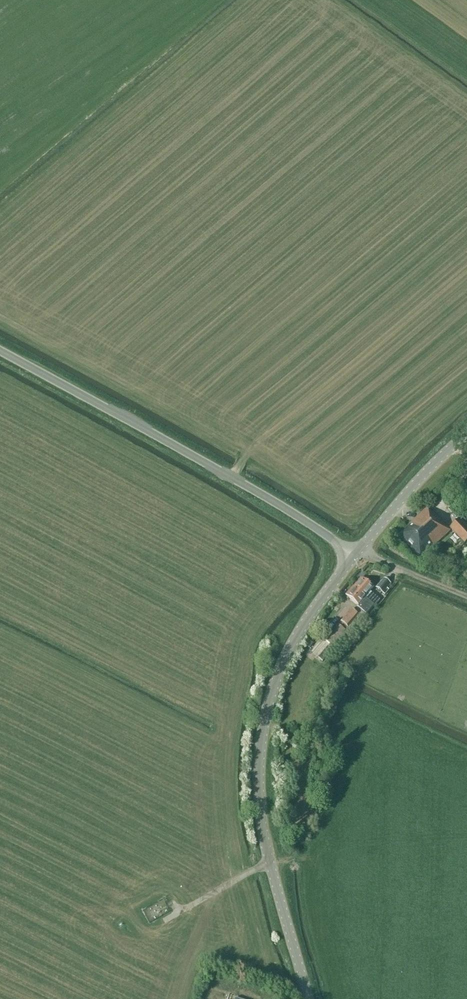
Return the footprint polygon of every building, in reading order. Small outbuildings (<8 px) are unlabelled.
[(432,547),(433,547),(450,531),(434,514),(433,515),(427,509),(409,525),(410,526),(399,536),(420,558),(432,547)] [(464,543),(466,541),(466,528),(459,520),(450,529),(464,543)] [(370,592),(373,588),(362,578),(354,587),(365,597),(365,598),(373,606),(374,606),(379,600),(370,592)] [(388,590),(386,588),(390,584),(384,578),(376,587),(384,595),(388,590)] [(362,620),(366,615),(373,606),(365,598),(365,597),(354,587),(346,595),(358,607),(353,612),(351,610),(340,622),(335,628),(325,639),(334,648),(349,632),(355,626),(352,623),(358,617),(362,620)] [(328,647),(318,658),(322,662),(332,651),(328,647)] [(149,919),(171,910),(165,897),(144,906),(149,919)]
